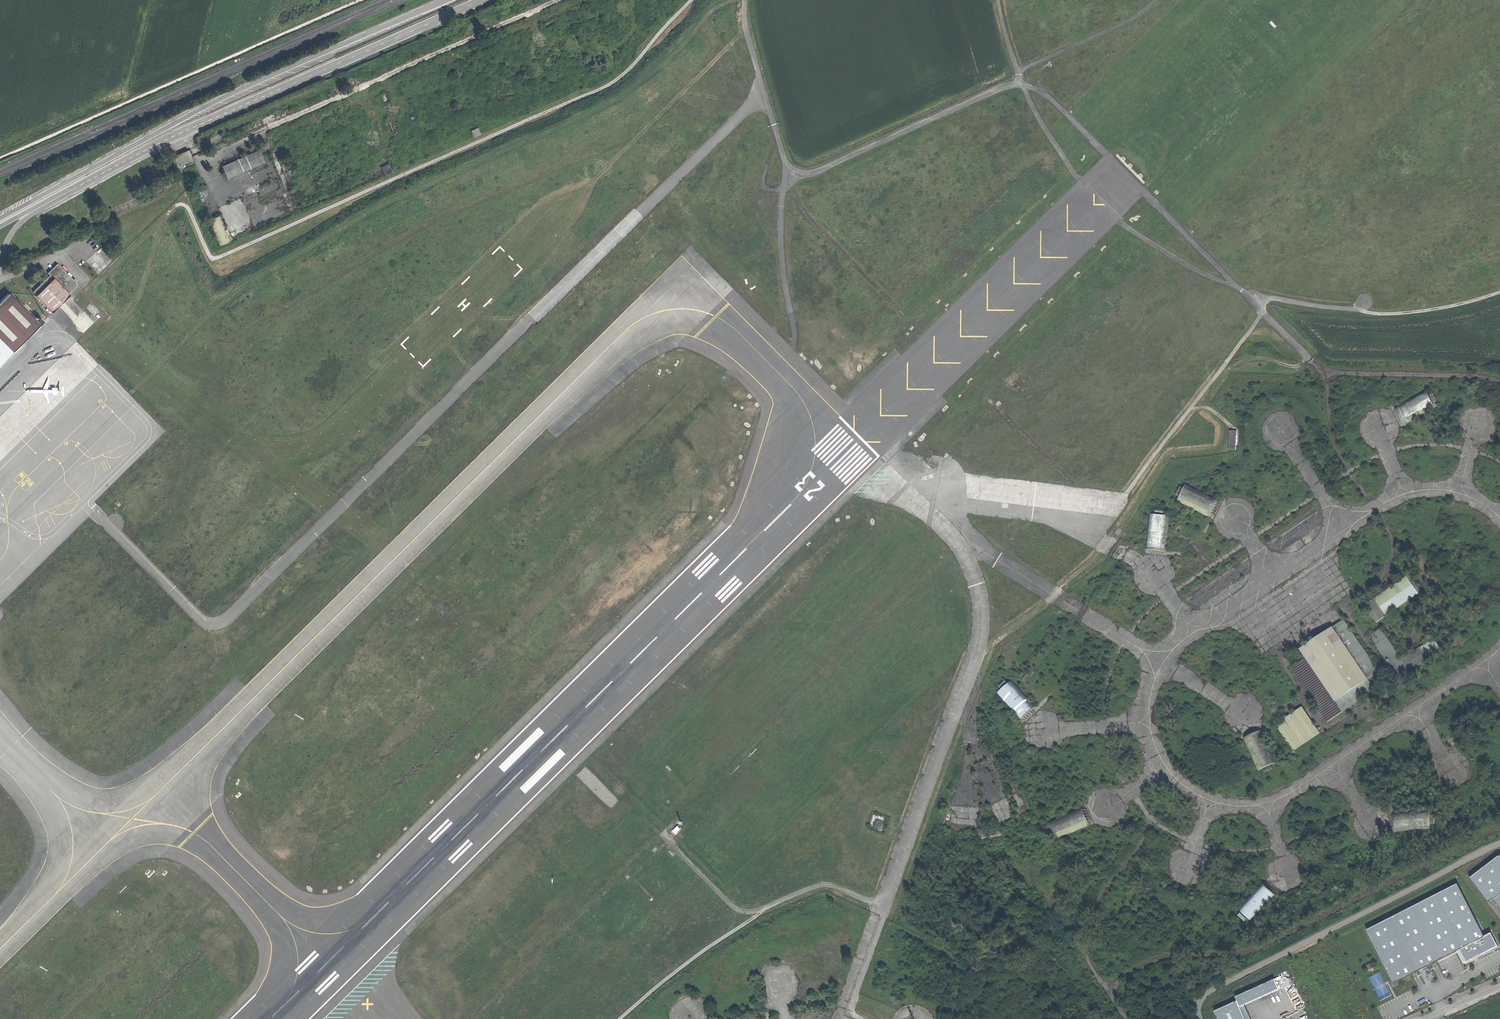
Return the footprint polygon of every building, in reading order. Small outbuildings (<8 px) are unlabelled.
[(475,137),(482,134),(479,127),(471,130),(475,137)] [(189,150),(172,158),(178,169),(194,160),(189,150)] [(260,150),(222,167),(228,179),(265,163),(260,150)] [(233,240),(220,215),(208,222),(220,246),(233,240)] [(74,280),(58,265),(48,274),(50,276),(33,292),(36,295),(53,314),(62,304),(70,296),(69,295),(78,285),(76,283),(78,282),(75,279),(74,280)] [(41,325),(9,293),(0,302),(0,365),(41,325)] [(1405,425),(1436,408),(1427,391),(1396,407),(1405,425)] [(1238,432),(1230,432),(1229,450),(1236,450),(1238,432)] [(1210,517),(1219,499),(1187,484),(1178,502),(1210,517)] [(1147,550),(1167,551),(1170,516),(1151,515),(1147,550)] [(1372,575),(1377,572),(1373,565),(1368,568),(1372,575)] [(1411,575),(1408,577),(1420,594),(1423,592),(1411,575)] [(1376,598),(1388,616),(1420,594),(1408,577),(1376,598)] [(1388,616),(1376,598),(1366,605),(1378,623),(1388,616)] [(1345,620),(1334,628),(1369,679),(1380,672),(1345,620)] [(1334,628),(1302,650),(1307,657),(1336,701),(1369,679),(1334,628)] [(1434,638),(1421,647),(1427,656),(1440,647),(1434,638)] [(1336,701),(1307,657),(1291,668),(1328,722),(1344,712),(1336,701)] [(1396,674),(1390,665),(1383,670),(1385,673),(1374,681),(1378,687),(1396,674)] [(1376,690),(1369,679),(1336,701),(1344,712),(1376,690)] [(1022,720),(1037,707),(1014,681),(999,693),(1022,720)] [(1320,733),(1302,707),(1277,724),(1294,751),(1320,733)] [(1259,771),(1278,762),(1262,730),(1244,739),(1259,771)] [(1090,825),(1083,807),(1050,821),(1058,839),(1090,825)] [(1395,812),(1397,832),(1432,830),(1431,810),(1395,812)] [(1277,896),(1261,882),(1238,908),(1253,922),(1277,896)] [(1367,929),(1394,982),(1457,949),(1484,936),(1458,883),(1367,929)] [(1484,936),(1457,949),(1459,953),(1464,963),(1499,946),(1492,932),(1484,936)] [(1281,990),(1276,980),(1237,997),(1239,1001),(1241,1007),(1281,990)] [(1239,1001),(1215,1011),(1219,1018),(1247,1018),(1241,1007),(1239,1001)]
